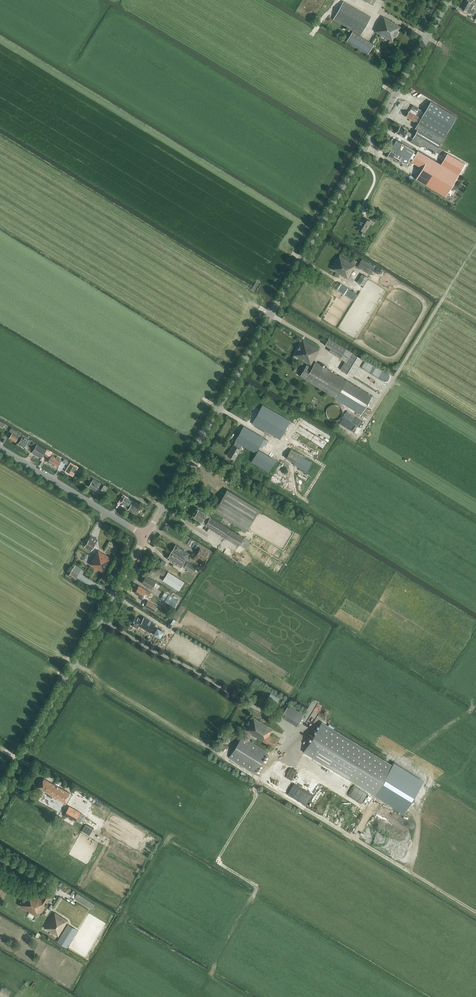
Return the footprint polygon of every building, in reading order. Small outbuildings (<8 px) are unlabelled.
[(472,2),(473,0),(472,0),(468,0),(466,0),(461,9),(470,14),(471,13),(473,14),(475,11),(472,9),(474,4),(472,3),(472,2)] [(371,16),(354,7),(343,1),(333,19),(361,35),(371,16)] [(392,41),(401,26),(383,16),(375,31),(392,41)] [(368,54),(374,44),(353,31),(346,41),(368,54)] [(431,101),(421,117),(447,132),(457,116),(431,101)] [(418,123),(420,118),(418,117),(416,115),(417,113),(411,109),(410,111),(409,111),(407,113),(406,115),(406,116),(413,121),(413,120),(415,122),(418,123)] [(418,123),(415,128),(417,130),(441,143),(447,132),(421,117),(420,118),(418,123)] [(400,126),(396,132),(404,137),(406,134),(410,136),(412,133),(406,130),(400,126)] [(416,132),(439,146),(441,143),(417,130),(416,132)] [(436,152),(439,146),(416,132),(415,133),(413,138),(420,142),(436,152)] [(417,147),(420,142),(413,138),(412,138),(412,139),(410,142),(417,147)] [(399,162),(400,161),(406,164),(415,150),(396,139),(387,154),(399,162)] [(446,197),(459,174),(441,164),(418,150),(411,162),(422,168),(416,179),(446,197)] [(447,154),(441,164),(459,174),(465,164),(447,154)] [(375,222),(379,217),(373,214),(370,219),(375,222)] [(367,228),(371,221),(363,216),(356,227),(364,231),(366,228),(367,228)] [(353,259),(351,262),(339,255),(331,269),(347,279),(356,265),(355,265),(357,261),(353,259)] [(357,267),(368,273),(371,275),(376,266),(362,258),(357,267)] [(361,274),(357,282),(360,284),(362,285),(366,277),(361,274)] [(345,295),(351,299),(352,299),(355,294),(351,292),(348,290),(339,284),(336,289),(345,295)] [(353,376),(363,359),(329,337),(325,345),(330,348),(329,351),(345,361),(340,368),(353,376)] [(311,365),(318,353),(317,353),(319,350),(319,349),(320,349),(303,339),(294,355),(311,365)] [(307,365),(300,376),(362,414),(372,396),(316,362),(312,368),(307,365)] [(343,412),(343,410),(343,409),(342,408),(341,406),(340,405),(338,405),(337,404),(335,404),(334,404),(332,405),(331,405),(329,406),(328,408),(328,409),(327,411),(327,412),(328,414),(328,415),(329,417),(330,418),(331,419),(333,419),(334,420),(336,420),(337,420),(339,419),(340,418),(341,417),(342,416),(343,415),(343,414),(343,412)] [(280,439),(290,421),(262,405),(252,423),(280,439)] [(240,449),(242,445),(256,453),(264,438),(244,426),(235,441),(236,441),(234,445),(233,444),(227,455),(234,459),(241,449),(240,449)] [(19,436),(21,438),(23,436),(23,435),(11,428),(9,431),(12,433),(9,438),(15,442),(19,436)] [(29,439),(23,436),(21,438),(18,444),(24,447),(26,444),(27,445),(30,440),(29,439)] [(44,454),(45,453),(47,449),(34,442),(31,447),(30,448),(30,449),(30,450),(31,451),(31,452),(32,452),(42,458),(44,454)] [(45,453),(44,454),(50,458),(52,453),(47,449),(45,453)] [(269,472),(276,460),(258,450),(251,461),(269,472)] [(300,455),(291,450),(287,459),(295,463),(300,455)] [(308,472),(313,463),(303,458),(304,455),(301,453),(295,465),(308,472)] [(57,468),(62,461),(52,455),(48,462),(57,468)] [(70,463),(65,471),(73,476),(78,468),(70,463)] [(96,491),(98,487),(103,490),(106,486),(99,481),(99,482),(94,478),(92,481),(88,486),(96,491)] [(246,531),(260,509),(227,489),(214,511),(246,531)] [(122,495),(119,501),(121,502),(128,506),(127,507),(129,508),(128,510),(137,515),(141,508),(132,503),(133,502),(125,497),(124,497),(122,495)] [(202,522),(207,514),(199,509),(194,517),(202,522)] [(205,525),(211,516),(207,514),(202,522),(201,523),(205,525)] [(211,516),(205,525),(238,546),(239,545),(244,537),(211,516)] [(97,539),(91,535),(84,547),(91,550),(97,539)] [(251,542),(244,537),(239,545),(246,549),(249,544),(250,544),(251,543),(250,543),(251,542)] [(171,552),(185,560),(189,553),(175,545),(171,552)] [(203,560),(208,553),(200,548),(196,555),(203,560)] [(94,557),(108,566),(112,558),(98,550),(94,557)] [(185,560),(171,552),(167,559),(181,567),(185,560)] [(108,566),(94,557),(92,560),(90,565),(104,573),(108,566)] [(193,573),(196,567),(187,561),(184,567),(193,573)] [(152,563),(146,571),(153,576),(156,571),(157,571),(157,572),(163,576),(166,571),(159,567),(152,563)] [(74,580),(78,575),(72,571),(68,576),(74,580)] [(168,571),(163,580),(179,590),(184,582),(168,571)] [(146,575),(141,583),(150,588),(152,589),(154,586),(158,588),(161,585),(159,584),(156,582),(156,581),(154,580),(146,575)] [(151,597),(152,593),(151,592),(139,585),(134,593),(142,597),(144,593),(149,596),(151,597)] [(174,607),(178,600),(169,594),(165,601),(174,607)] [(148,601),(145,606),(154,611),(157,606),(148,601)] [(136,616),(132,622),(135,623),(133,626),(137,629),(139,626),(150,632),(156,624),(144,617),(142,619),(136,616)] [(164,632),(157,628),(153,634),(160,638),(164,632)] [(268,699),(267,701),(270,702),(271,700),(276,704),(279,698),(271,693),(268,699)] [(298,726),(305,713),(289,704),(282,716),(298,726)] [(274,747),(279,738),(271,733),(274,728),(254,716),(246,730),(274,747)] [(391,766),(322,723),(308,752),(377,795),(391,766)] [(255,773),(268,752),(242,736),(229,757),(255,773)] [(65,802),(70,793),(44,779),(39,788),(65,802)] [(75,822),(80,812),(69,806),(63,816),(75,822)] [(81,825),(85,817),(80,814),(76,822),(81,825)] [(42,913),(53,894),(41,887),(36,895),(28,890),(19,905),(38,916),(40,912),(42,913)] [(88,906),(90,901),(77,893),(74,897),(88,906)] [(59,936),(68,920),(55,912),(47,924),(48,924),(46,929),(59,936)] [(58,942),(67,947),(77,930),(68,924),(58,942)]
